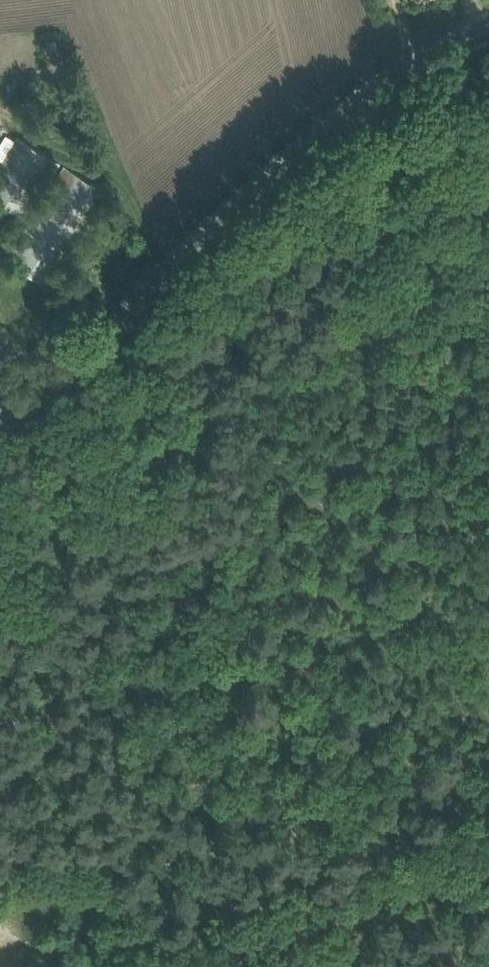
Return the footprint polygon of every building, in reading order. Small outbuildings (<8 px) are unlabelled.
[(60,161),(17,135),(0,162),(0,200),(27,217),(60,161)] [(6,258),(35,275),(52,286),(110,191),(64,163),(6,258)]
